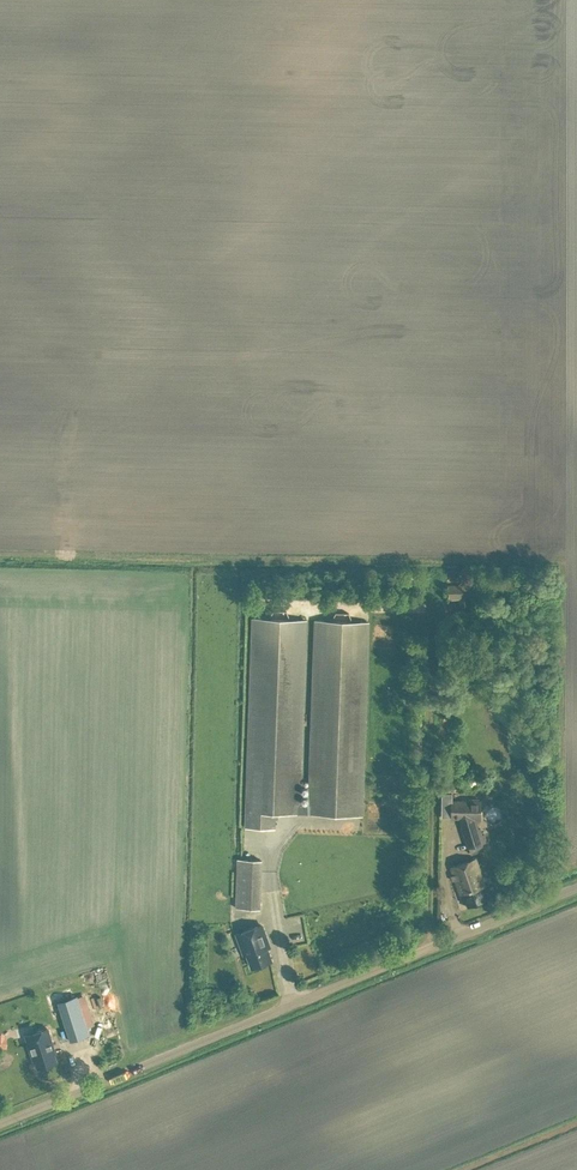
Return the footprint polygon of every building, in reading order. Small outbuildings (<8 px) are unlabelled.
[(448,584),(449,600),(458,599),(459,605),(470,605),(469,593),(471,593),(471,588),(469,588),(469,583),(448,584)] [(363,815),(363,814),(362,814),(369,622),(316,620),(310,800),(300,799),(307,620),(254,618),(246,826),(246,827),(276,828),(276,812),(363,815)] [(534,664),(528,675),(539,680),(545,669),(534,664)] [(454,799),(453,819),(460,819),(468,849),(487,842),(479,819),(482,819),(482,799),(454,799)] [(485,885),(476,858),(450,866),(453,875),(455,874),(456,878),(455,879),(463,903),(467,902),(468,906),(488,899),(485,890),(484,890),(482,886),(485,885)] [(261,908),(262,860),(238,859),(237,907),(261,908)] [(272,960),(265,943),(268,942),(262,924),(236,934),(243,955),(246,954),(251,967),(272,960)] [(89,1034),(77,996),(58,1002),(70,1041),(89,1034)] [(33,1057),(34,1056),(37,1067),(56,1061),(53,1053),(54,1052),(47,1028),(35,1032),(37,1038),(28,1041),(33,1057)] [(29,1083),(19,1048),(0,1053),(0,1091),(29,1083)] [(67,1081),(79,1079),(76,1065),(64,1068),(67,1081)]
